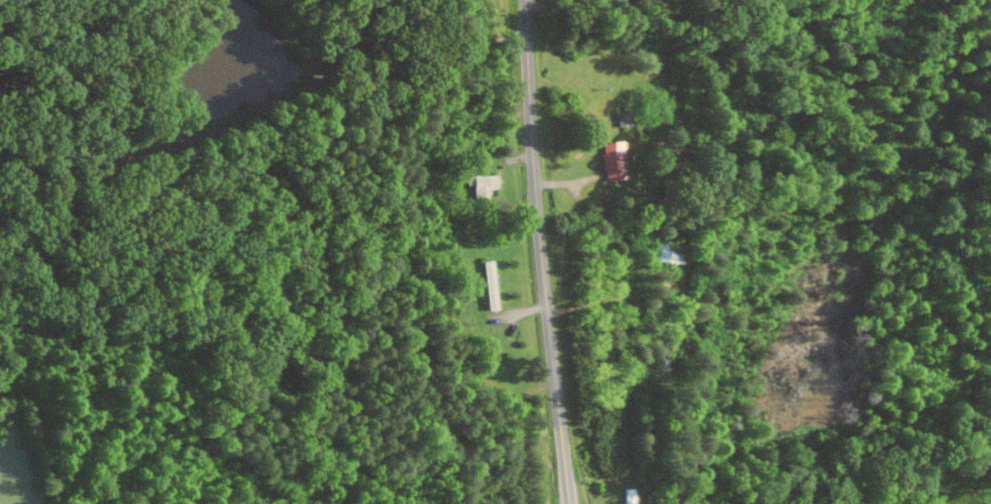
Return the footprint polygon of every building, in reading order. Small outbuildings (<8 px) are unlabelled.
[(624,178),(621,141),(601,142),(603,180),(624,178)] [(497,176),(468,175),(467,185),(475,185),(474,195),(491,196),(491,188),(497,189),(497,176)] [(683,264),(684,243),(654,241),(653,263),(683,264)] [(485,310),(496,310),(494,261),(483,261),(485,310)]
